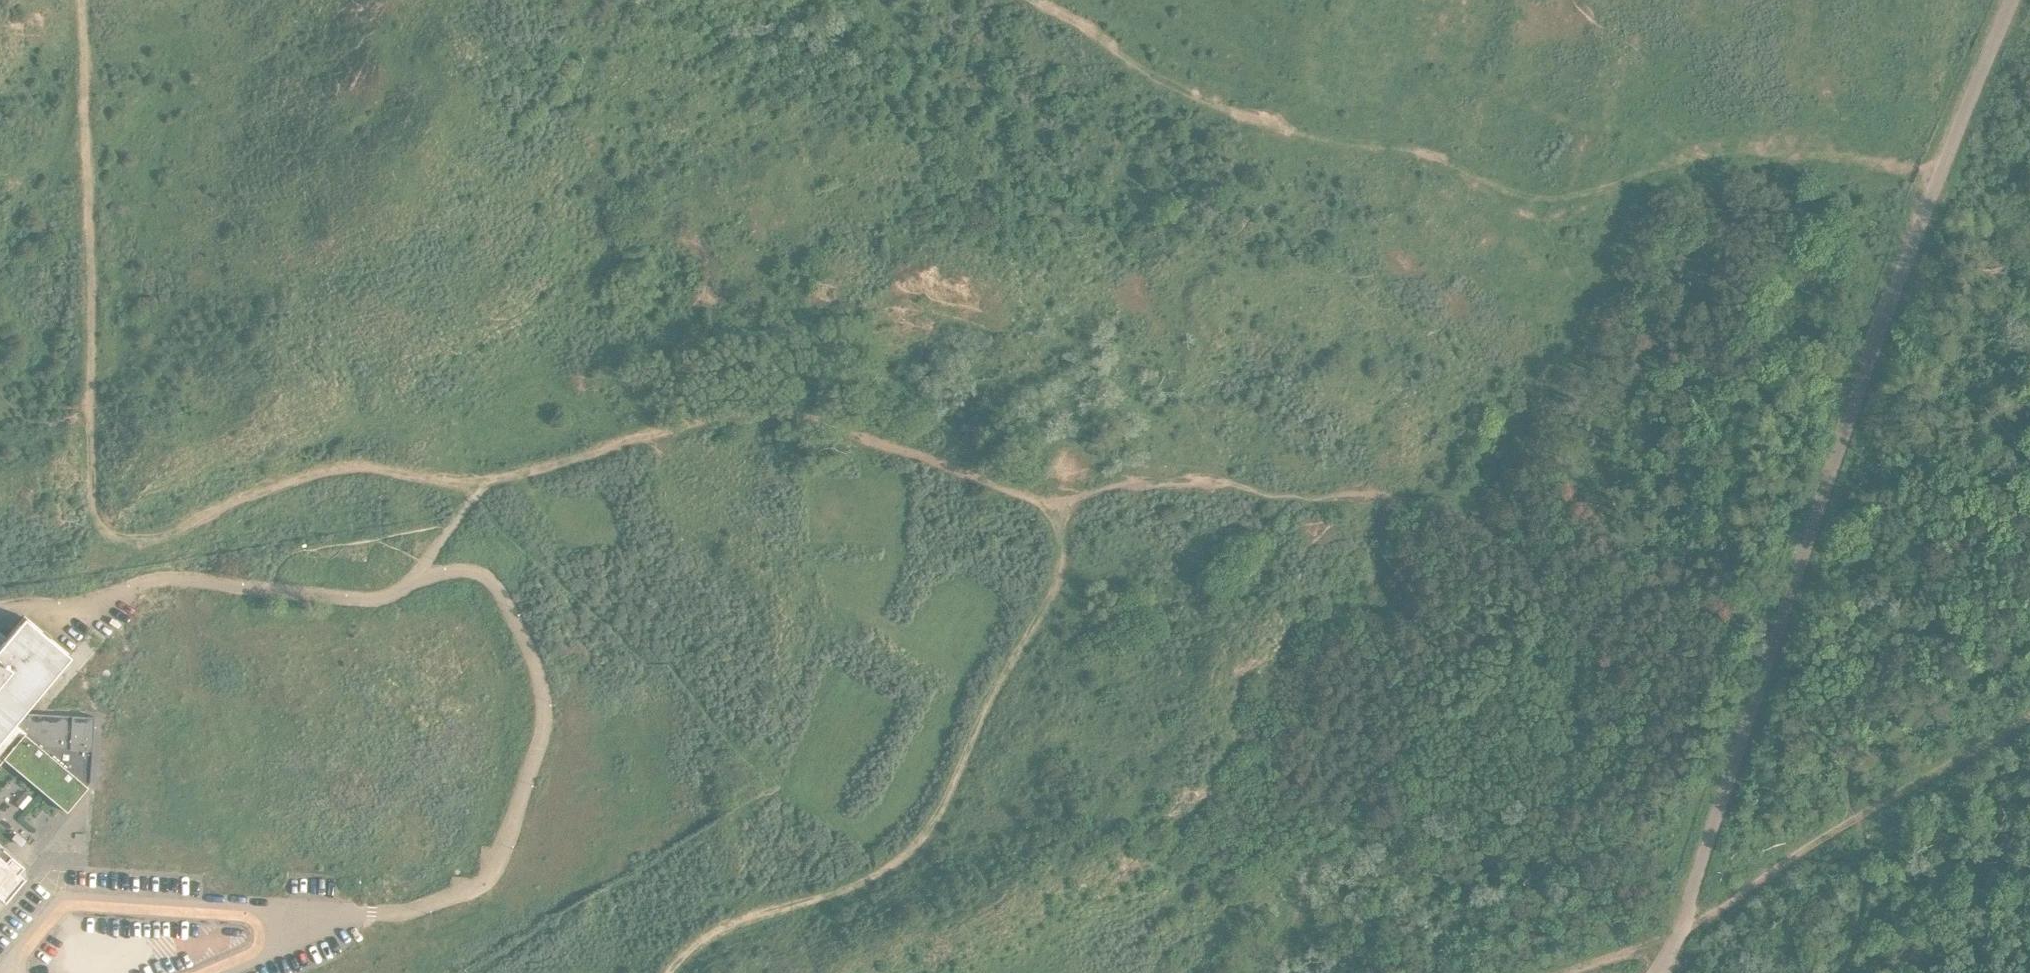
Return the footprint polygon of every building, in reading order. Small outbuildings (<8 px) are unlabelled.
[(88,782),(86,716),(27,712),(23,709),(69,654),(24,616),(6,637),(0,632),(0,762),(3,758),(66,811),(87,786),(85,785),(88,782)] [(3,898),(24,873),(17,867),(21,861),(8,850),(3,856),(0,853),(0,896),(3,898)]
